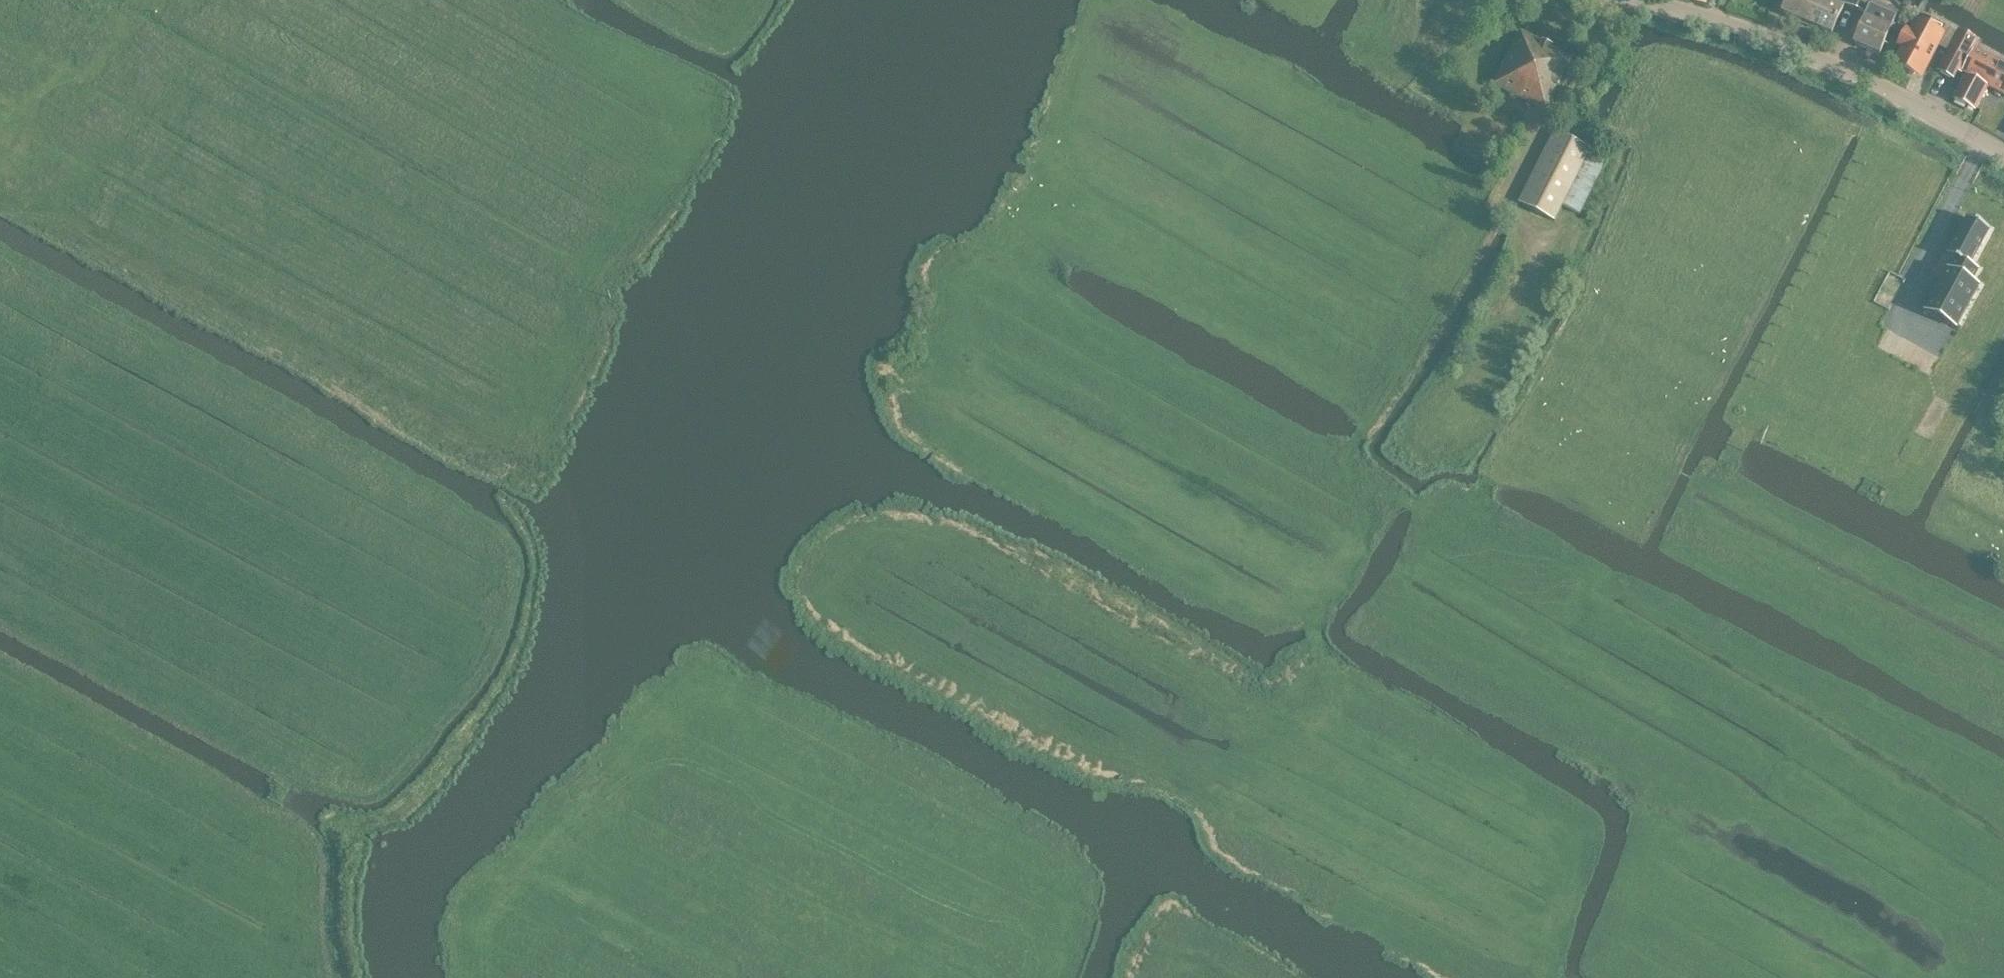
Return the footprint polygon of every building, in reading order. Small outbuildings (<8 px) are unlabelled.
[(1807,22),(1816,0),(1787,0),(1782,11),(1807,22)] [(1807,22),(1831,32),(1843,7),(1828,0),(1816,0),(1807,22)] [(1867,12),(1854,42),(1879,53),(1897,11),(1872,1),(1873,0),(1845,0),(1844,3),(1867,12)] [(1896,60),(1902,63),(1900,67),(1913,73),(1915,70),(1921,73),(1936,44),(1946,49),(1957,28),(1933,15),(1926,26),(1917,21),(1911,33),(1907,31),(1900,44),(1904,46),(1896,60)] [(1958,70),(1964,74),(1952,97),(1975,109),(1987,85),(2003,94),(2003,63),(1975,47),(1979,40),(1958,29),(1940,61),(1936,69),(1954,78),(1958,70)] [(1495,81),(1509,89),(1508,91),(1546,110),(1573,57),(1520,30),(1495,81)] [(1609,158),(1590,148),(1554,130),(1519,202),(1554,220),(1562,204),(1581,214),(1609,158)] [(1989,228),(1967,217),(1948,254),(1957,259),(1951,269),(1947,267),(1924,309),(1956,326),(1979,284),(1971,280),(1977,268),(1969,264),(1989,228)]
